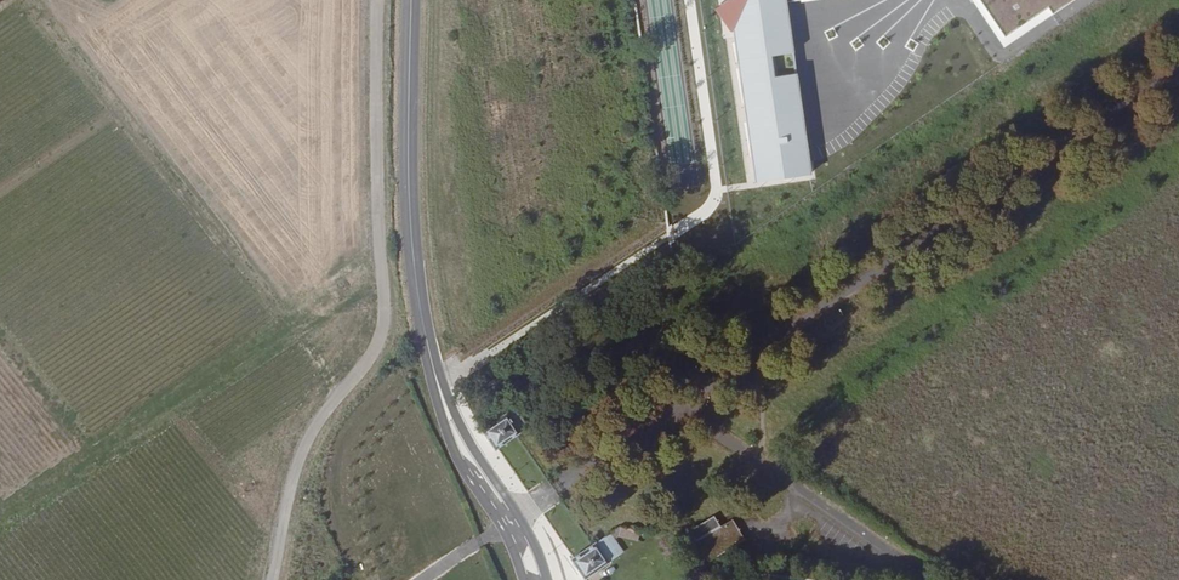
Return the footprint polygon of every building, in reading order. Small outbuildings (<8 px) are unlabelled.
[(755,181),(809,174),(785,2),(801,0),(729,0),(755,181)] [(1005,44),(1053,15),(1048,8),(1005,37),(981,0),(972,0),(1005,44)] [(1005,37),(1048,8),(1053,15),(1074,0),(981,0),(1005,37)] [(517,434),(503,417),(474,435),(487,455),(490,454),(517,434)] [(704,518),(680,535),(691,548),(727,526),(721,517),(708,525),(704,518)] [(702,562),(737,539),(727,526),(691,548),(702,562)] [(621,528),(619,536),(631,539),(633,531),(621,528)] [(592,548),(564,566),(561,568),(569,579),(584,579),(606,565),(592,548)]
